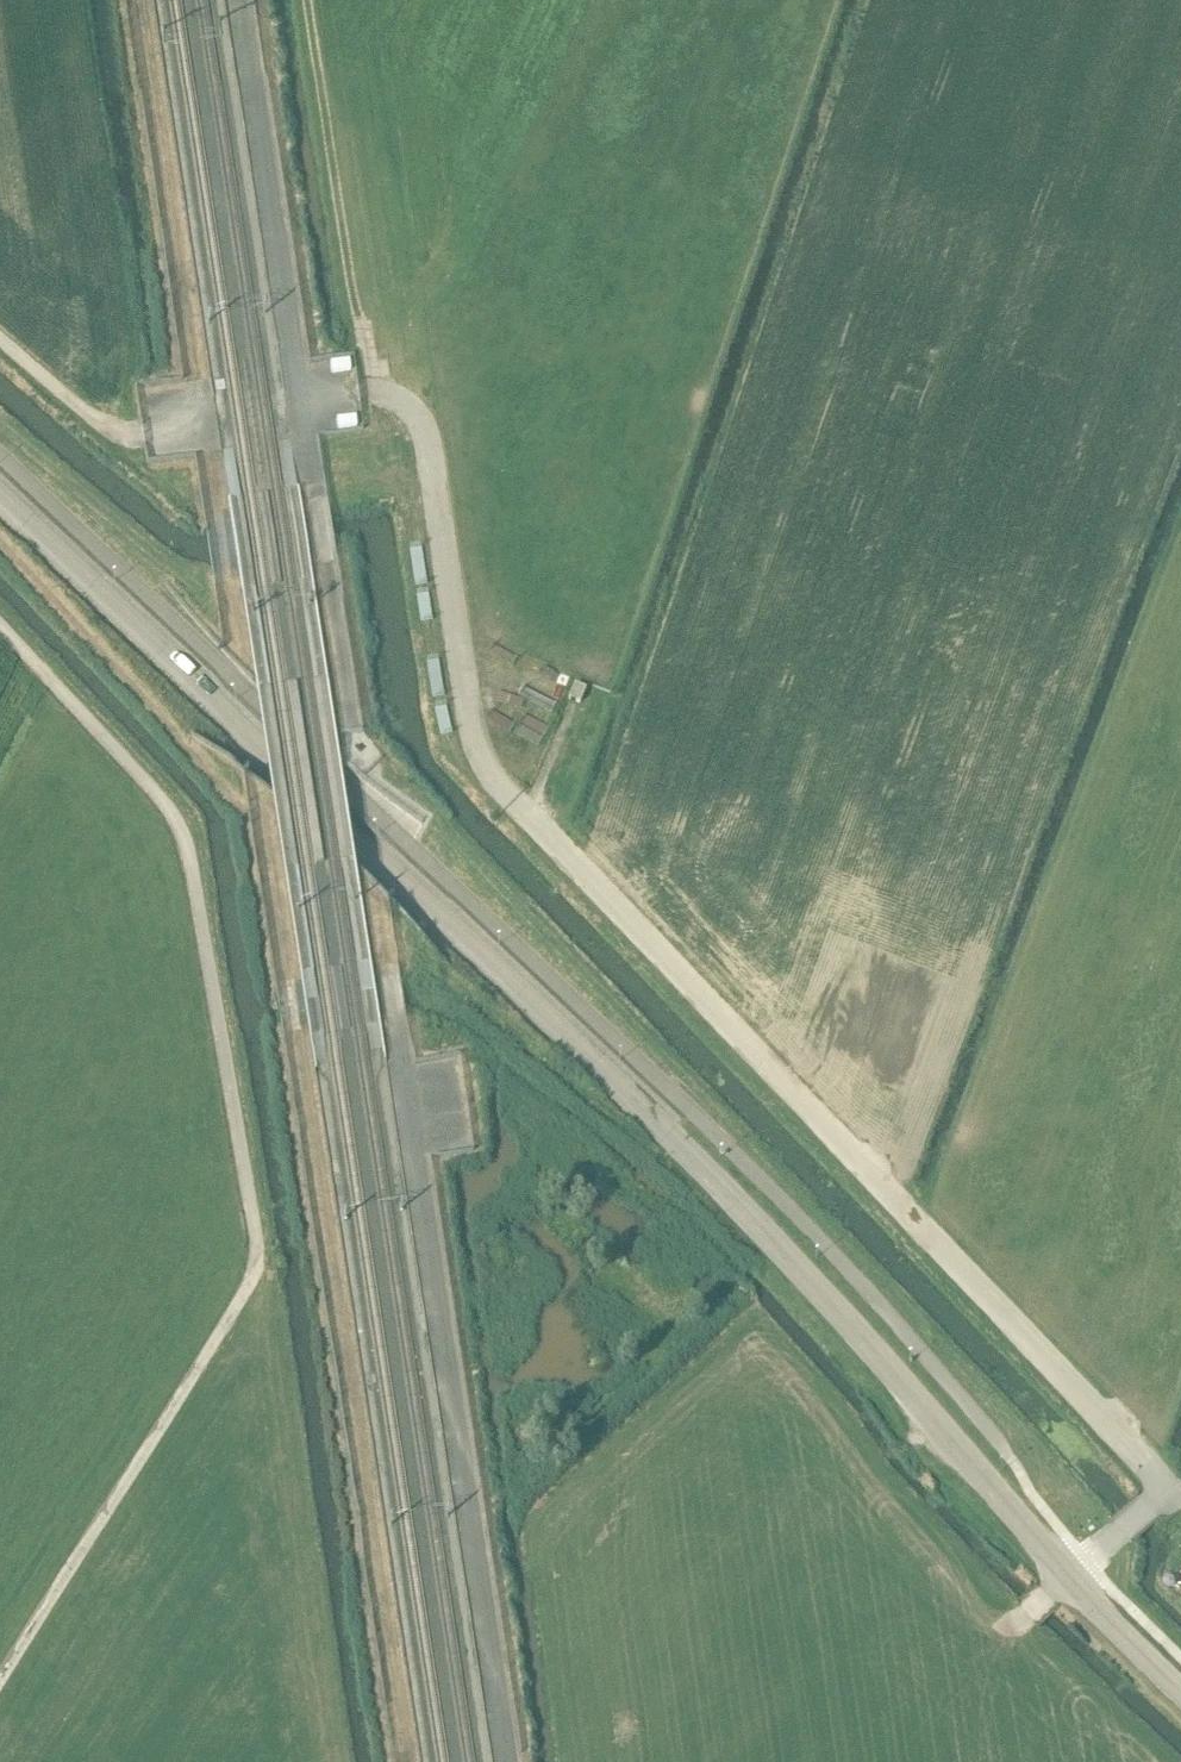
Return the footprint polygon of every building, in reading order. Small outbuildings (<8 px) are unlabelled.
[(568,699),(579,704),(585,690),(574,685),(568,699)]
